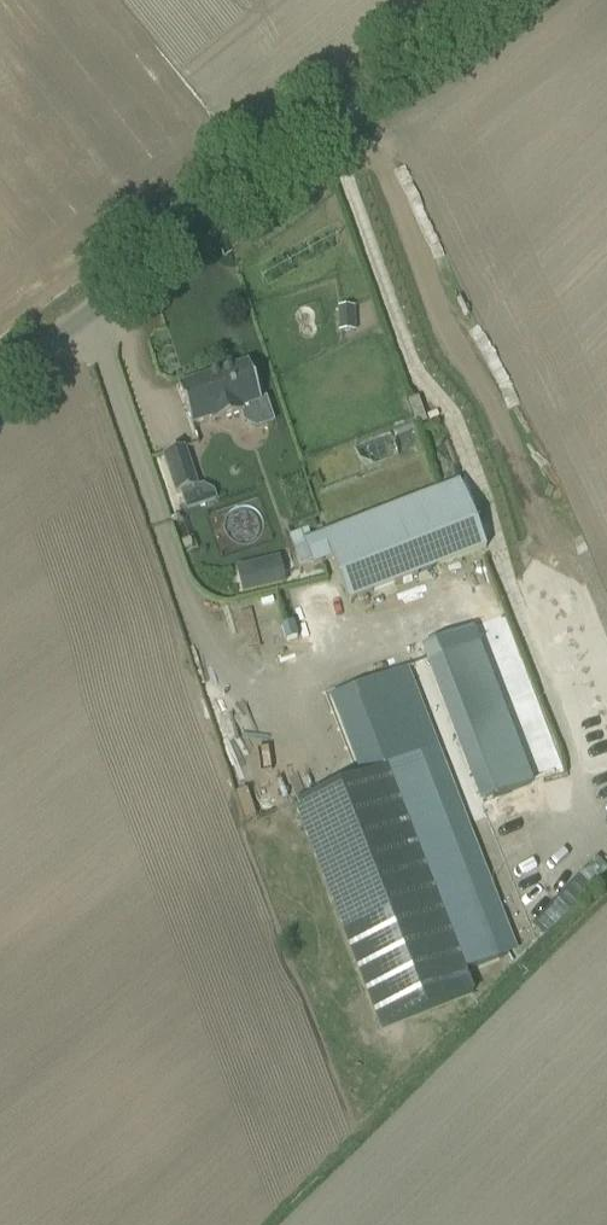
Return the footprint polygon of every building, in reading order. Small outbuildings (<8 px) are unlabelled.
[(354,308),(340,308),(341,333),(354,332),(354,308)] [(179,386),(192,425),(221,416),(223,420),(241,414),(244,424),(256,430),(276,423),(267,398),(260,400),(248,363),(179,386)] [(185,448),(164,455),(177,494),(179,493),(185,512),(216,501),(213,492),(202,486),(198,487),(185,448)] [(305,541),(314,564),(332,557),(349,602),(486,549),(460,481),(305,541)] [(237,564),(244,594),(288,584),(281,554),(237,564)] [(285,640),(297,637),(293,622),(281,626),(285,640)] [(471,628),(424,646),(429,660),(484,804),(532,786),(476,642),(471,628)] [(364,778),(292,806),(379,1031),(475,995),(465,971),(508,954),(399,670),(332,697),(364,778)] [(536,854),(493,871),(498,885),(541,867),(536,854)] [(586,864),(560,874),(565,888),(591,877),(586,864)] [(591,877),(565,888),(571,901),(597,891),(591,877)] [(558,908),(514,925),(520,939),(563,922),(558,908)]
